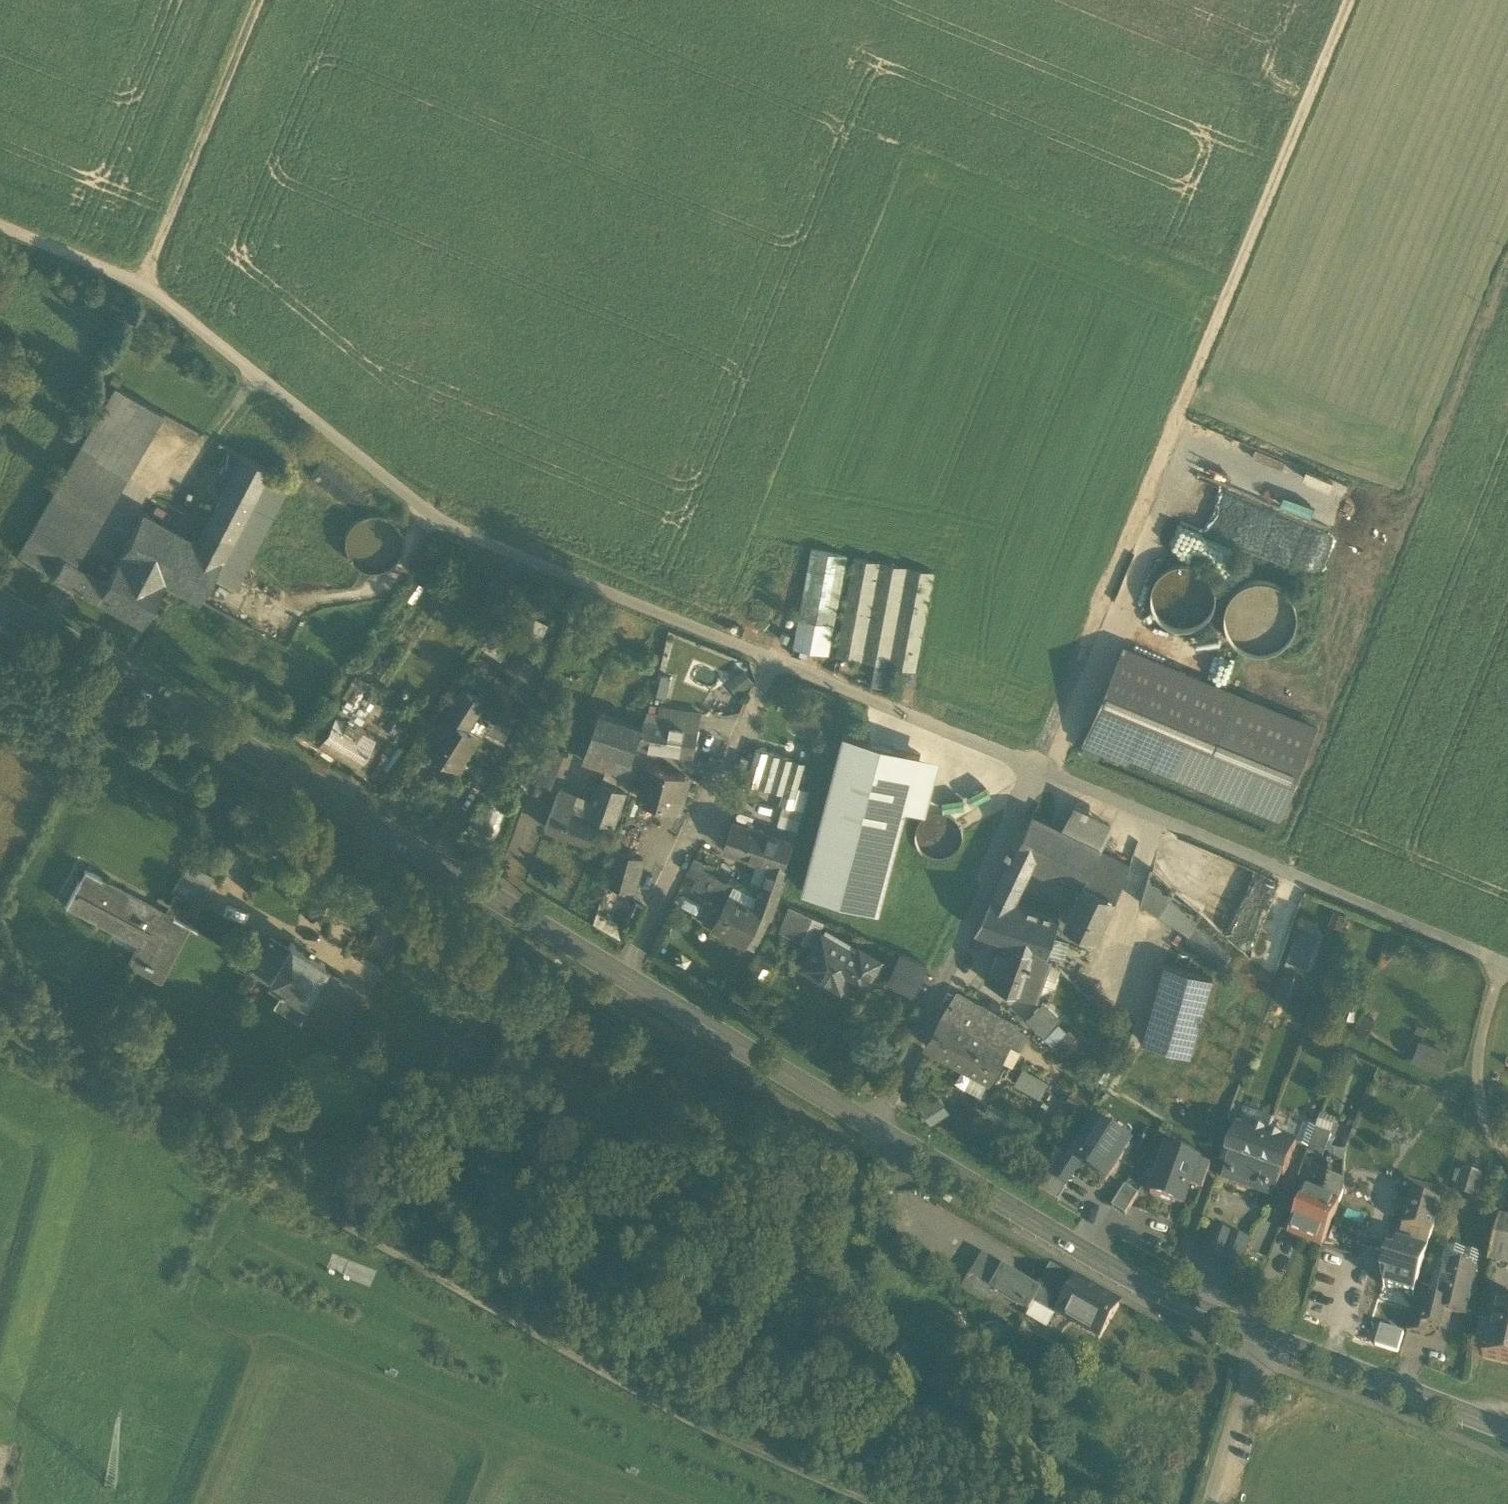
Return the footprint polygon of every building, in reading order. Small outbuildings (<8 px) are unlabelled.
[(107,484),(65,555),(75,561),(163,412),(116,387),(70,464),(107,484)] [(217,468),(231,476),(243,455),(228,447),(217,468)] [(283,476),(243,455),(231,476),(196,542),(141,512),(118,554),(165,579),(199,598),(211,575),(226,583),(231,574),(236,577),(288,479),(282,476),(283,476)] [(310,474),(359,512),(371,497),(323,458),(310,474)] [(18,551),(54,572),(65,555),(107,484),(70,464),(18,551)] [(369,568),(382,566),(393,560),(399,549),(401,536),(397,524),(388,516),(376,511),(363,513),(352,520),(346,530),(344,543),(349,555),(358,564),(369,568)] [(794,647),(831,654),(850,555),(813,548),(794,647)] [(107,574),(106,576),(96,595),(142,620),(165,579),(118,554),(108,572),(107,574)] [(54,572),(66,578),(75,561),(65,555),(54,572)] [(837,655),(918,671),(938,572),(856,556),(837,655)] [(87,568),(75,561),(66,578),(78,585),(87,568)] [(108,572),(92,562),(91,562),(90,563),(87,568),(101,576),(107,574),(108,572)] [(1206,618),(1214,606),(1216,593),(1212,580),(1203,570),(1191,564),(1178,563),(1165,568),(1156,578),(1151,590),(1152,604),(1158,616),(1169,624),(1182,627),(1195,625),(1206,618)] [(101,576),(87,568),(78,585),(96,595),(107,574),(101,576)] [(1239,586),(1230,596),(1225,609),(1225,623),(1231,636),(1242,646),(1255,651),(1269,650),(1282,644),(1292,634),(1297,621),(1296,606),(1290,594),(1280,584),(1266,579),(1252,580),(1239,586)] [(504,656),(515,634),(493,623),(483,645),(504,656)] [(1198,781),(1280,815),(1316,728),(1235,694),(1124,648),(1085,742),(1126,759),(1129,752),(1198,781)] [(735,689),(753,681),(747,666),(729,674),(735,689)] [(659,691),(667,693),(671,675),(663,673),(659,691)] [(336,712),(352,722),(369,692),(350,681),(342,694),(345,696),(336,712)] [(429,748),(458,766),(479,733),(468,726),(485,699),(466,687),(451,710),(453,711),(429,748)] [(660,722),(698,729),(701,713),(662,707),(660,722)] [(487,729),(505,737),(514,716),(496,709),(487,729)] [(632,757),(637,744),(643,726),(599,711),(584,759),(608,766),(632,774),(632,770),(632,757)] [(318,741),(357,764),(374,735),(352,722),(336,712),(318,741)] [(645,720),(643,726),(637,744),(692,753),(698,729),(660,722),(645,720)] [(803,888),(879,909),(906,807),(921,753),(844,733),(803,888)] [(532,775),(547,781),(560,748),(545,742),(532,775)] [(791,795),(796,797),(806,762),(756,748),(752,759),(746,781),(746,782),(791,795)] [(940,759),(921,753),(906,807),(926,812),(940,759)] [(735,778),(746,781),(752,759),(742,756),(735,778)] [(638,773),(645,775),(649,763),(650,764),(651,763),(642,760),(638,773)] [(640,794),(678,807),(687,775),(650,764),(649,763),(645,775),(640,794)] [(608,766),(603,780),(627,789),(632,774),(608,766)] [(599,818),(615,824),(627,789),(603,780),(602,785),(598,783),(597,787),(601,788),(596,800),(591,814),(591,815),(599,818)] [(485,791),(506,803),(512,793),(491,781),(485,791)] [(545,826),(590,843),(599,818),(591,815),(591,814),(572,807),(577,794),(560,787),(545,826)] [(596,800),(577,794),(572,807),(591,814),(596,800)] [(781,825),(797,829),(806,799),(796,797),(791,795),(781,825)] [(1073,806),(1062,830),(1099,849),(1110,825),(1073,806)] [(919,822),(916,830),(915,838),(917,846),(922,852),(929,857),(937,859),(944,858),(951,855),(956,850),(960,844),(962,837),(961,830),(958,823),(954,818),(948,814),(940,812),(932,813),(924,817),(919,822)] [(1100,849),(1099,849),(1062,830),(1032,815),(1011,859),(1029,868),(1051,879),(1055,870),(1083,883),(1084,881),(1100,849)] [(726,848),(746,855),(755,829),(735,822),(726,848)] [(793,842),(755,829),(746,855),(758,859),(770,863),(784,868),(784,867),(793,842)] [(1100,849),(1084,881),(1116,896),(1130,865),(1131,864),(1100,849)] [(610,885),(633,893),(644,862),(621,854),(610,885)] [(749,884),(761,888),(770,863),(758,859),(749,884)] [(1023,882),(1029,868),(1011,859),(1004,873),(1023,882)] [(758,897),(755,907),(763,911),(763,912),(772,916),(778,897),(788,869),(784,867),(784,868),(770,863),(761,888),(758,897)] [(153,965),(161,969),(186,922),(173,915),(173,916),(102,878),(103,877),(85,867),(67,900),(102,919),(100,923),(115,931),(116,926),(143,940),(135,955),(143,960),(142,961),(152,966),(153,965)] [(1234,954),(1197,922),(1202,914),(1151,867),(1141,903),(1189,934),(1185,939),(1221,970),(1234,954)] [(172,891),(198,905),(211,882),(185,868),(172,891)] [(702,870),(699,877),(730,893),(733,886),(702,870)] [(1013,902),(1023,882),(1004,873),(994,894),(976,931),(999,939),(1046,954),(1052,934),(1056,923),(1060,924),(1062,918),(1013,902)] [(724,904),(730,893),(699,877),(693,888),(713,898),(724,904)] [(1097,937),(1116,896),(1084,881),(1083,883),(1065,922),(1097,937)] [(734,885),(733,886),(730,893),(755,907),(758,897),(734,885)] [(746,944),(763,912),(763,911),(755,907),(730,893),(724,904),(712,927),(746,945),(746,944)] [(701,921),(712,927),(724,904),(713,898),(701,921)] [(780,930),(802,940),(811,916),(790,906),(780,930)] [(755,949),(772,916),(763,912),(746,944),(755,949)] [(825,922),(811,916),(802,940),(814,946),(825,922)] [(805,965),(841,987),(847,976),(863,986),(878,961),(861,950),(858,956),(831,940),(833,936),(826,932),(824,936),(823,935),(805,965)] [(1070,939),(1052,934),(1046,954),(1063,960),(1070,939)] [(339,977),(338,977),(321,967),(324,961),(291,941),(288,946),(269,935),(252,964),(289,987),(280,1001),(297,1012),(306,998),(321,1007),(309,1025),(337,1042),(355,1013),(358,1014),(364,1005),(361,1003),(381,970),(361,958),(360,958),(353,954),(339,977)] [(985,981),(1037,997),(1046,971),(1057,974),(1060,967),(1059,966),(1056,962),(1051,957),(1046,954),(999,939),(985,981)] [(888,983),(912,994),(927,965),(902,954),(888,983)] [(1142,1040),(1191,1054),(1213,977),(1165,964),(1142,1040)] [(958,1022),(970,1029),(981,1008),(970,1002),(970,1001),(958,993),(950,1004),(964,1012),(958,1022)] [(1026,1020),(1041,1034),(1058,1016),(1044,1002),(1026,1020)] [(976,1071),(990,1079),(1001,1059),(1007,1048),(970,1029),(958,1022),(964,1012),(950,1004),(947,1008),(943,1014),(926,1044),(976,1071)] [(1019,1027),(981,1008),(970,1029),(1007,1048),(1009,1044),(1018,1028),(1019,1027)] [(1053,1046),(1067,1031),(1058,1023),(1044,1038),(1053,1046)] [(1018,1028),(1009,1044),(1020,1050),(1029,1034),(1018,1028)] [(1067,1031),(1053,1046),(1061,1054),(1076,1037),(1068,1030),(1067,1031)] [(1441,1069),(1451,1048),(1421,1035),(1412,1055),(1441,1069)] [(1021,1050),(1020,1050),(1009,1044),(1007,1048),(1001,1059),(1012,1065),(1021,1050)] [(1048,1082),(1023,1068),(1014,1084),(1039,1098),(1048,1082)] [(981,1095),(990,1079),(976,1071),(967,1087),(981,1095)] [(873,1081),(880,1086),(882,1085),(885,1080),(885,1079),(877,1074),(876,1074),(872,1079),(873,1081)] [(931,1122),(950,1110),(939,1094),(921,1107),(931,1122)] [(1244,1109),(1237,1132),(1242,1134),(1244,1128),(1268,1137),(1274,1120),(1264,1116),(1265,1114),(1254,1110),(1253,1113),(1244,1109)] [(1322,1117),(1317,1132),(1331,1137),(1336,1122),(1322,1117)] [(1097,1125),(1083,1148),(1070,1141),(1060,1157),(1106,1185),(1130,1146),(1097,1125)] [(1304,1127),(1297,1147),(1308,1151),(1315,1131),(1304,1127)] [(1232,1183),(1249,1189),(1268,1137),(1244,1128),(1242,1134),(1237,1132),(1226,1161),(1230,1163),(1225,1178),(1231,1180),(1232,1183)] [(1308,1156),(1322,1162),(1331,1137),(1317,1132),(1308,1156)] [(1284,1182),(1295,1153),(1289,1151),(1291,1145),(1268,1137),(1249,1189),(1266,1196),(1270,1194),(1275,1196),(1281,1181),(1284,1182)] [(1167,1153),(1151,1198),(1183,1210),(1191,1186),(1203,1190),(1211,1168),(1167,1153)] [(1331,1191),(1342,1192),(1345,1154),(1337,1153),(1329,1162),(1333,1165),(1331,1191)] [(1478,1200),(1483,1175),(1461,1171),(1456,1197),(1478,1200)] [(1068,1191),(1047,1179),(1038,1193),(1059,1206),(1068,1191)] [(1139,1198),(1125,1189),(1112,1209),(1126,1218),(1139,1198)] [(1290,1236),(1323,1249),(1340,1206),(1307,1193),(1290,1236)] [(1403,1230),(1431,1238),(1440,1207),(1411,1198),(1402,1230),(1403,1230)] [(1507,1267),(1507,1225),(1499,1222),(1489,1262),(1492,1263),(1507,1267)] [(1403,1230),(1398,1248),(1426,1255),(1431,1238),(1403,1230)] [(1206,1259),(1222,1265),(1232,1237),(1216,1231),(1206,1259)] [(1249,1242),(1232,1237),(1222,1265),(1239,1271),(1249,1242)] [(1384,1291),(1414,1301),(1426,1255),(1398,1248),(1397,1247),(1394,1257),(1387,1255),(1381,1278),(1388,1279),(1384,1291)] [(1005,1275),(981,1260),(960,1295),(984,1310),(994,1292),(1005,1275)] [(1437,1335),(1441,1336),(1445,1318),(1466,1323),(1470,1305),(1475,1302),(1477,1296),(1474,1291),(1477,1274),(1451,1269),(1448,1285),(1444,1284),(1441,1295),(1438,1307),(1428,1305),(1421,1332),(1427,1333),(1437,1335)] [(1071,1299),(1079,1285),(1054,1270),(1046,1284),(1071,1299)] [(994,1292),(1029,1313),(1036,1301),(1039,1296),(1005,1275),(994,1292)] [(1058,1315),(1099,1341),(1118,1308),(1079,1285),(1071,1299),(1046,1284),(1039,1296),(1036,1301),(1058,1315)] [(1047,1333),(1058,1315),(1036,1301),(1029,1313),(1025,1320),(1047,1333)] [(1407,1337),(1425,1341),(1427,1333),(1421,1332),(1428,1305),(1417,1302),(1407,1337)] [(1507,1366),(1507,1310),(1494,1307),(1483,1361),(1507,1366)] [(910,1356),(905,1341),(891,1345),(897,1360),(910,1356)]
